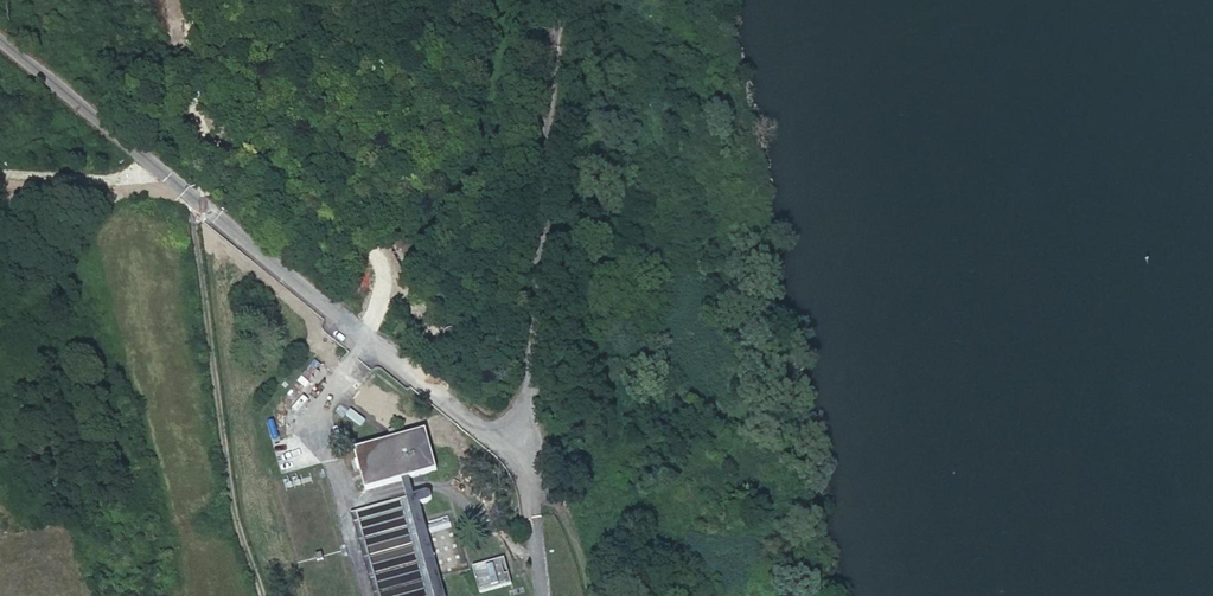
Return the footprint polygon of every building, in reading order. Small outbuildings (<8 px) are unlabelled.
[(452,335),(450,334),(449,334),(447,334),(445,336),(443,338),(443,340),(443,343),(444,345),(446,347),(449,347),(451,347),(453,346),(455,344),(456,342),(456,340),(455,338),(454,336),(452,335)] [(354,450),(366,491),(401,481),(406,498),(350,514),(374,595),(446,595),(440,576),(428,535),(451,528),(450,522),(426,529),(420,505),(431,500),(431,498),(432,496),(431,494),(429,493),(428,492),(426,493),(414,496),(409,479),(437,471),(426,430),(354,450)] [(504,559),(472,568),(479,594),(512,585),(504,559)]
